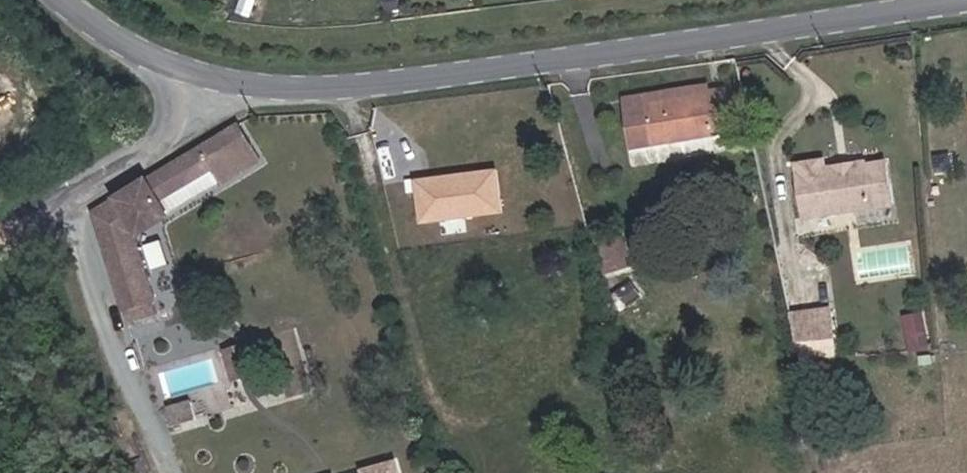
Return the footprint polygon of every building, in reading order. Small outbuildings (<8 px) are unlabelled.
[(0,66),(0,105),(20,89),(1,66),(0,66)] [(627,105),(708,92),(707,86),(626,99),(627,105)] [(731,130),(725,90),(708,92),(627,105),(633,147),(714,133),(731,130)] [(133,238),(168,217),(165,212),(159,201),(213,169),(219,179),(222,183),(259,162),(238,126),(157,174),(116,198),(116,199),(103,207),(110,232),(101,237),(124,309),(153,300),(133,238)] [(892,204),(885,162),(865,165),(865,161),(825,168),(824,160),(795,164),(804,218),(892,204)] [(165,212),(219,179),(213,169),(159,201),(165,212)] [(497,169),(413,179),(418,223),(502,213),(497,169)] [(110,232),(103,207),(94,213),(101,237),(110,232)] [(633,265),(623,231),(597,239),(598,242),(592,244),(599,271),(605,269),(606,273),(633,265)] [(911,244),(872,244),(872,270),(911,271),(911,244)] [(643,297),(631,281),(616,291),(628,307),(643,297)] [(157,314),(153,300),(124,309),(129,324),(157,314)] [(834,336),(831,308),(790,314),(796,340),(834,336)] [(926,335),(922,313),(904,317),(909,339),(926,335)] [(257,375),(247,342),(222,350),(231,382),(257,375)] [(164,392),(218,383),(214,357),(159,366),(164,392)] [(197,421),(192,403),(169,409),(174,427),(197,421)]
